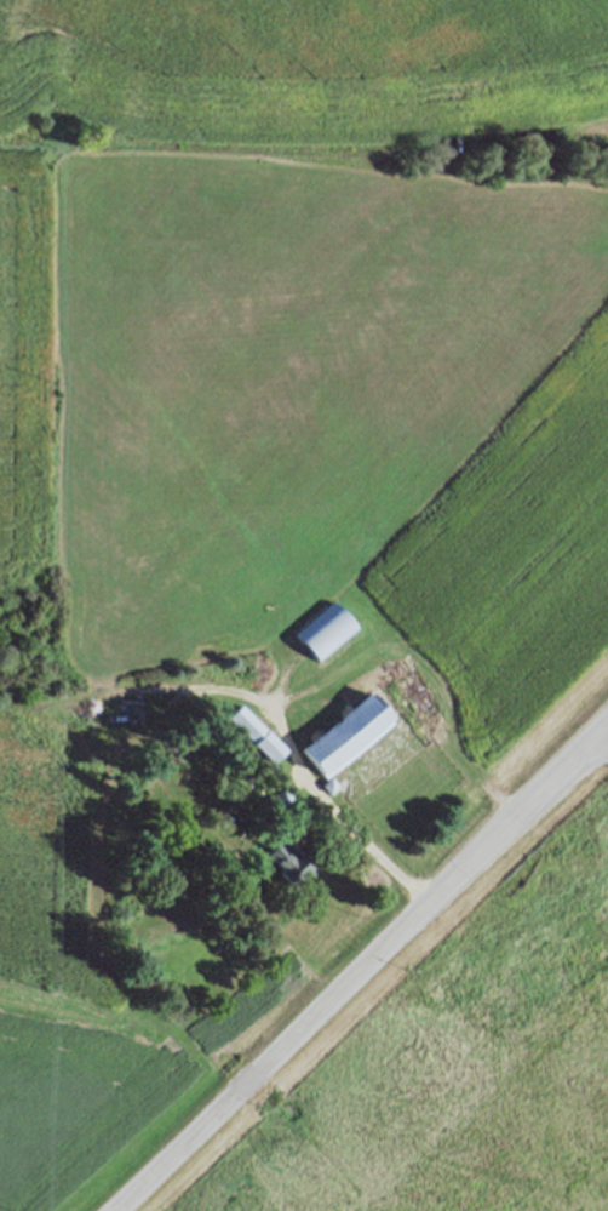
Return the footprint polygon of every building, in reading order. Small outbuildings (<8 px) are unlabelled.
[(333,601),(355,627),(311,662),(292,639),(333,601)] [(368,695),(389,721),(321,779),(300,752),(368,695)] [(283,749),(269,764),(226,721),(241,706),(283,749)] [(337,788),(327,794),(321,784),(331,778),(337,788)] [(316,869),(298,887),(294,884),(291,887),(276,873),(281,869),(268,855),(285,838),(316,869)]
